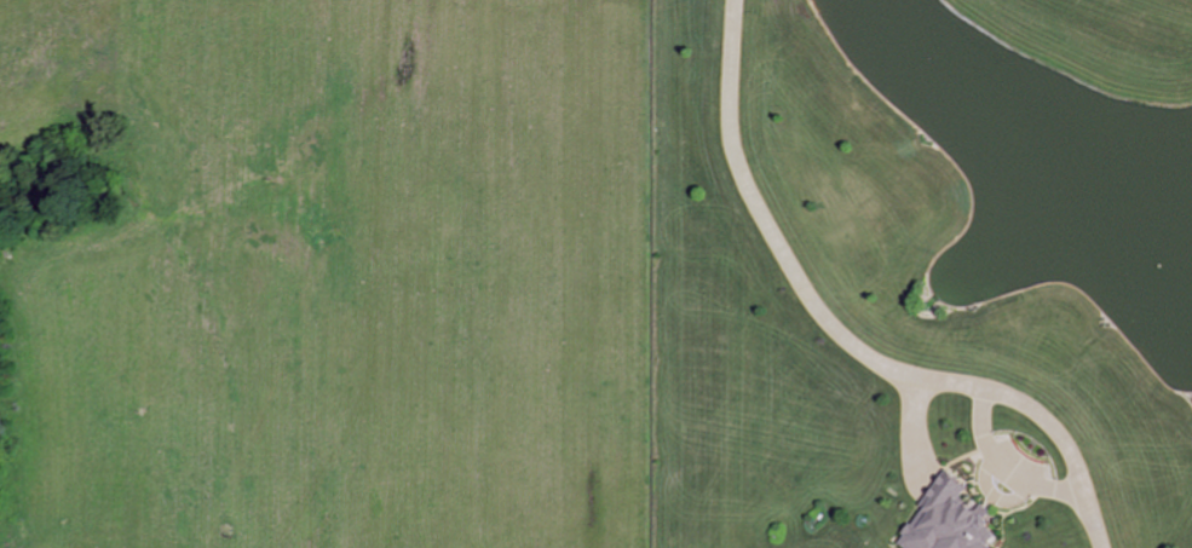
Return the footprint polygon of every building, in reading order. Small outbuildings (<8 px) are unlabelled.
[(995,547),(996,534),(990,531),(992,511),(978,509),(962,501),(969,487),(944,474),(931,501),(928,525),(911,523),(903,538),(902,547),(994,547),(995,547)]
